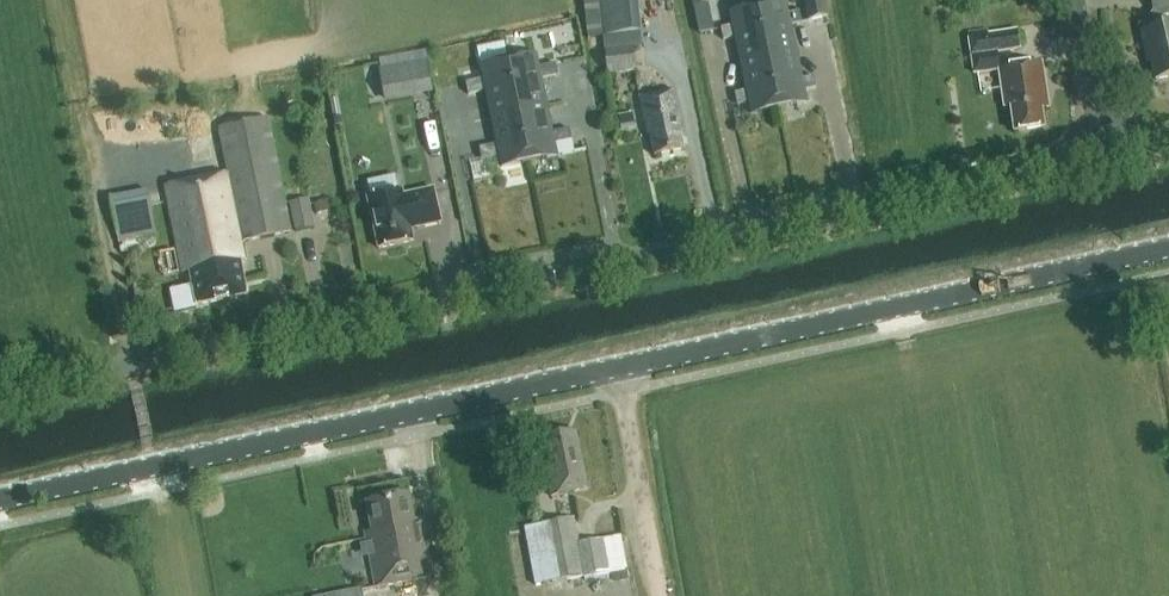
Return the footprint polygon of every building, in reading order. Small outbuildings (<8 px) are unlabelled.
[(641,32),(638,0),(583,0),(588,38),(641,32)] [(807,22),(828,17),(824,0),(802,0),(807,22)] [(1152,11),(1168,8),(1168,0),(1150,0),(1152,11)] [(785,3),(757,8),(768,58),(796,52),(790,26),(801,23),(799,12),(787,14),(785,3)] [(732,26),(720,28),(722,40),(734,37),(740,64),(768,58),(757,8),(729,14),(732,26)] [(699,34),(714,31),(711,17),(696,20),(699,34)] [(1168,77),(1168,27),(1142,33),(1146,52),(1149,51),(1156,80),(1168,77)] [(973,75),(999,71),(1004,107),(1010,106),(1014,133),(1044,128),(1041,109),(1045,108),(1041,83),(1044,82),(1041,63),(1001,69),(998,53),(996,53),(996,51),(1019,48),(1017,30),(987,34),(986,29),(967,32),(973,75)] [(606,74),(636,72),(634,47),(604,49),(606,74)] [(796,52),(768,58),(778,108),(806,102),(804,91),(815,88),(813,77),(801,79),(796,52)] [(535,56),(508,62),(518,112),(546,106),(540,79),(558,76),(555,64),(538,68),(535,56)] [(746,91),(734,93),(736,105),(748,103),(750,114),(778,108),(768,58),(740,64),(746,91)] [(397,66),(403,95),(432,90),(426,61),(397,66)] [(482,79),(465,83),(467,95),(485,91),(490,118),(518,112),(508,62),(480,68),(482,79)] [(655,157),(684,151),(680,133),(683,133),(674,91),(640,98),(647,135),(650,134),(655,157)] [(546,106),(518,112),(529,162),(557,156),(554,144),(571,141),(569,129),(552,133),(546,106)] [(496,144),(479,148),(481,160),(498,156),(501,167),(529,162),(518,112),(490,118),(496,144)] [(242,242),(290,233),(267,119),(218,129),(227,175),(166,187),(183,273),(190,271),(197,305),(245,296),(238,261),(246,260),(242,242)] [(150,188),(113,196),(122,242),(160,234),(150,188)] [(417,228),(441,223),(433,189),(403,196),(402,191),(367,199),(378,249),(413,241),(410,228),(416,227),(417,228)] [(309,199),(289,203),(295,231),(315,227),(309,199)] [(328,201),(313,203),(315,214),(330,211),(328,201)] [(551,497),(588,489),(581,459),(578,459),(573,432),(545,438),(551,464),(544,466),(551,497)] [(376,588),(432,577),(421,521),(414,522),(409,495),(366,503),(372,530),(365,532),(376,588)] [(534,585),(552,582),(608,573),(602,539),(578,544),(573,519),(524,527),(534,585)]
